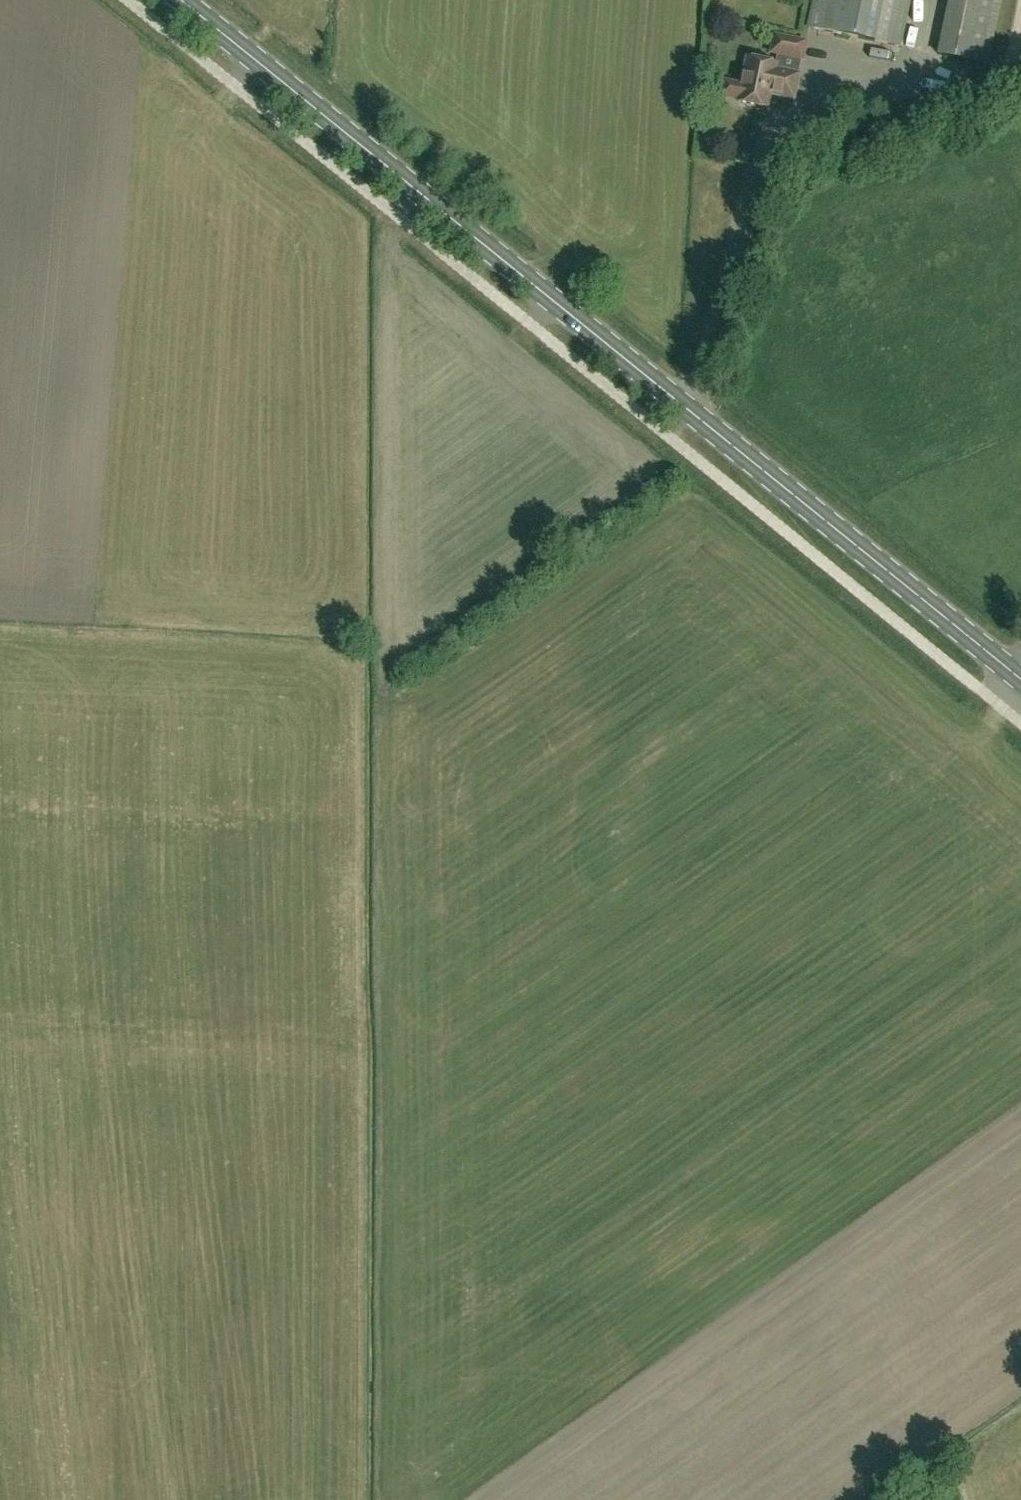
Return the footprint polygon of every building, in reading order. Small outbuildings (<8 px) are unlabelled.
[(809,28),(900,47),(909,0),(814,0),(809,28)] [(1000,0),(950,0),(942,59),(991,66),(1000,0)] [(768,54),(803,61),(807,41),(772,34),(768,54)] [(747,59),(742,84),(723,80),(719,97),(738,101),(738,102),(767,108),(770,94),(794,99),(799,74),(776,69),(776,65),(747,59)] [(731,299),(728,309),(734,311),(737,301),(731,299)]
